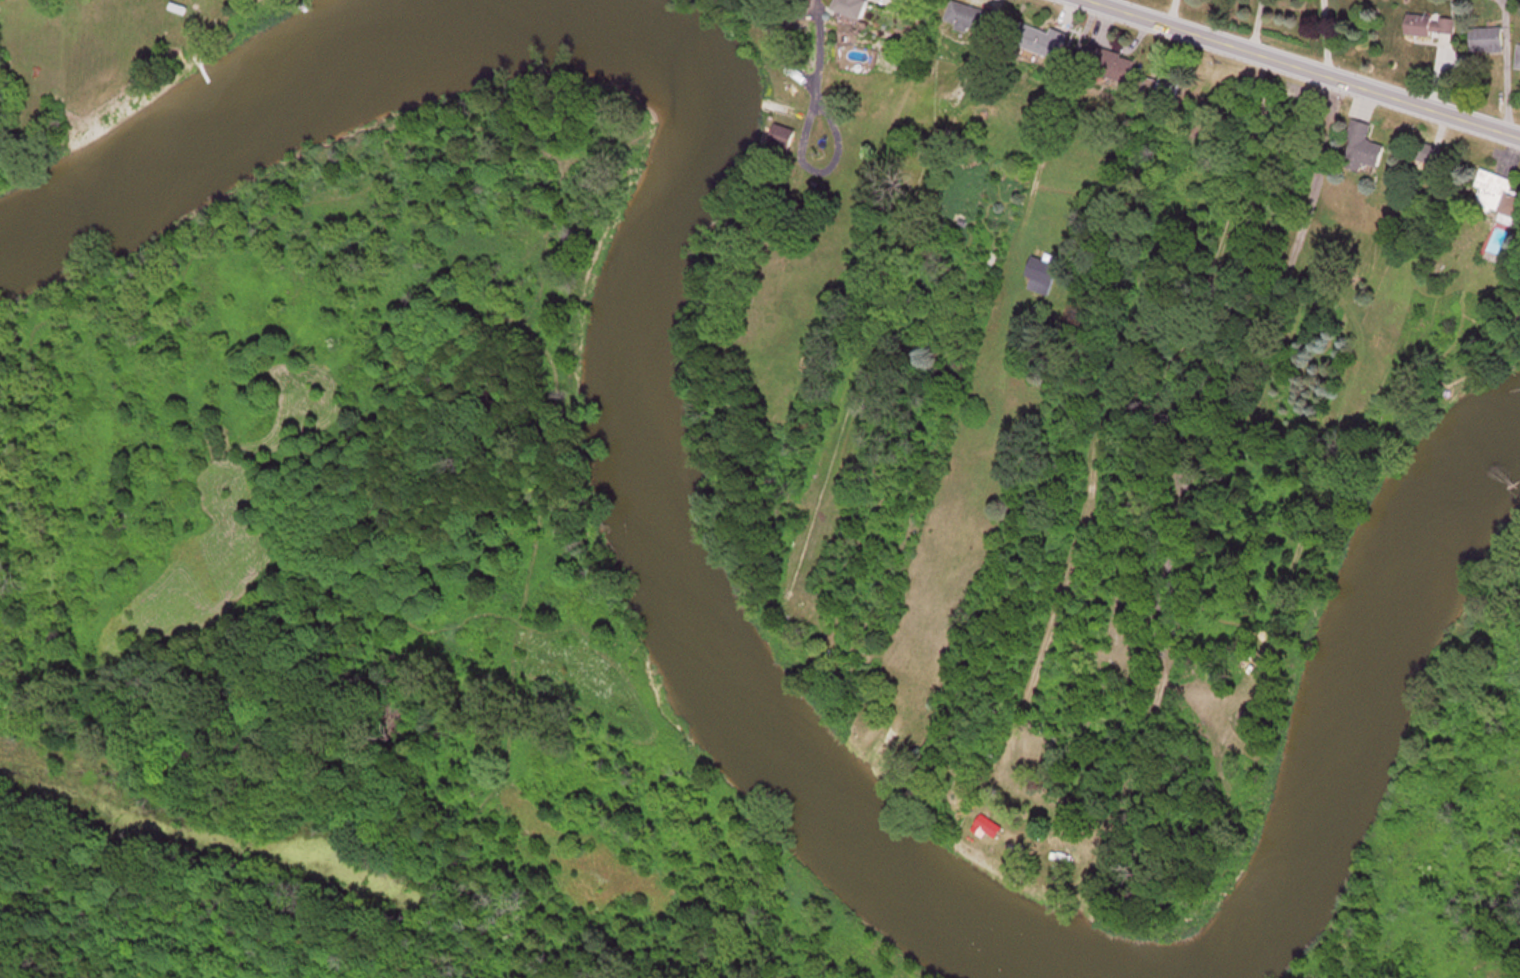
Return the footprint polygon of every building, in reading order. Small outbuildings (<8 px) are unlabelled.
[(869,22),(874,0),(842,0),(839,15),(869,22)] [(991,15),(956,3),(948,25),(984,36),(991,15)] [(1456,38),(1457,19),(1409,17),(1408,36),(1456,38)] [(1055,31),(1053,36),(1027,27),(1020,48),(1062,63),(1071,37),(1055,31)] [(1505,30),(1473,30),(1473,55),(1505,55),(1505,30)] [(1139,64),(1113,57),(1106,80),(1132,88),(1139,64)] [(1146,87),(1152,109),(1182,100),(1176,78),(1146,87)] [(1368,166),(1381,170),(1387,148),(1370,144),(1375,127),(1358,122),(1346,168),(1366,174),(1368,166)] [(771,149),(791,157),(800,134),(779,126),(771,149)] [(1441,164),(1441,146),(1413,146),(1413,164),(1441,164)] [(1500,200),(1495,213),(1519,222),(1519,197),(1513,195),(1517,184),(1477,170),(1470,189),(1500,200)] [(1061,267),(1034,259),(1027,280),(1034,282),(1031,292),(1051,298),(1061,267)] [(987,835),(997,842),(1005,831),(985,816),(974,831),(984,838),(987,835)]
